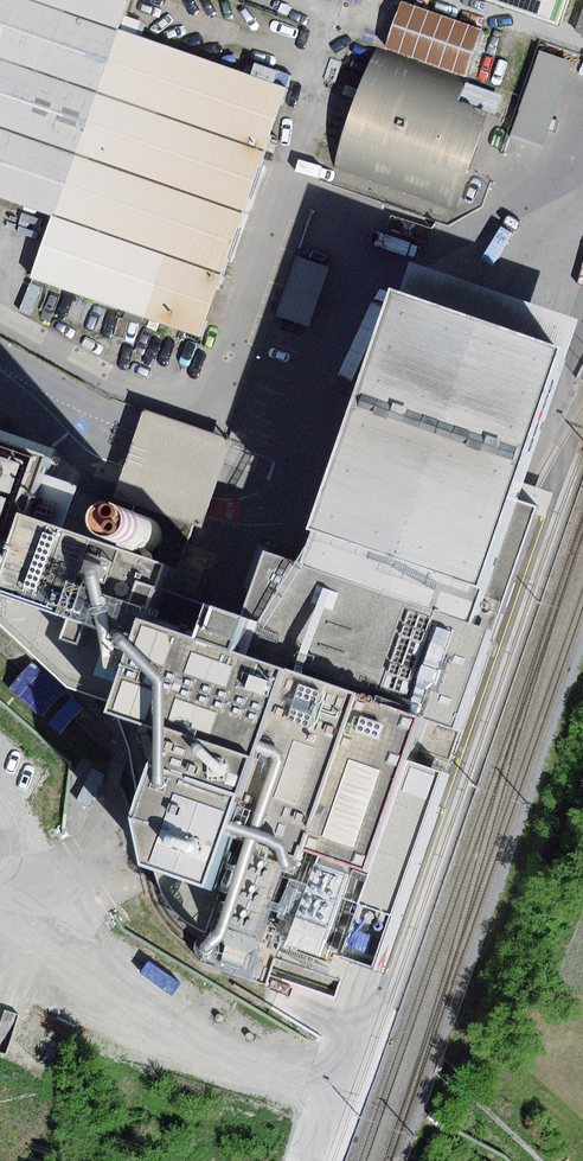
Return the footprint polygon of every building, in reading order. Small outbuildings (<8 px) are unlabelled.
[(56,220),(121,30),(131,0),(0,0),(0,201),(56,220)] [(404,0),(401,0),(385,49),(467,76),(484,27),(404,0)] [(559,25),(567,0),(479,0),(559,25)] [(574,32),(582,35),(582,8),(574,32)] [(286,86),(121,30),(56,220),(36,278),(201,334),(286,86)] [(467,79),(377,48),(335,171),(456,212),(488,118),(479,115),(475,105),(460,100),(467,79)] [(543,149),(573,63),(541,51),(510,137),(543,149)] [(298,256),(278,315),(309,325),(329,267),(298,256)] [(406,261),(396,291),(560,349),(571,319),(406,261)] [(560,349),(396,291),(299,562),(492,634),(540,508),(507,497),(560,349)] [(232,440),(144,411),(128,457),(216,487),(232,440)] [(12,565),(28,519),(42,475),(47,458),(0,442),(0,562),(12,565)] [(78,486),(42,475),(28,519),(65,530),(78,486)] [(176,571),(192,524),(133,504),(129,514),(125,518),(121,524),(120,531),(122,537),(125,543),(130,547),(136,550),(143,550),(149,548),(154,544),(158,539),(160,540),(152,563),(176,571)] [(12,565),(0,598),(0,625),(72,688),(126,707),(168,591),(176,571),(152,563),(28,519),(12,565)] [(492,634),(277,561),(255,623),(211,749),(250,763),(239,793),(313,819),(268,945),(373,981),(492,634)] [(211,749),(255,623),(168,591),(126,707),(122,718),(168,734),(211,749)] [(268,945),(313,819),(239,793),(250,763),(211,749),(168,734),(141,812),(151,867),(157,868),(160,883),(178,915),(267,946),(268,945)]
